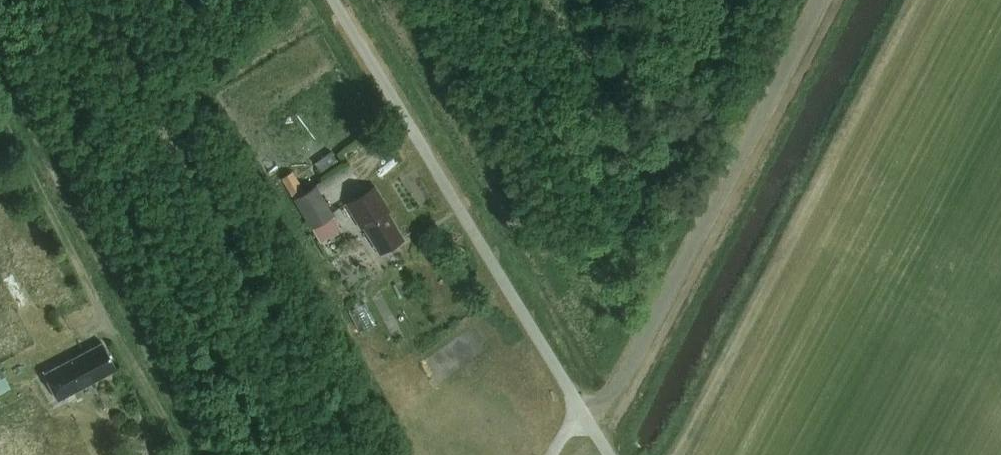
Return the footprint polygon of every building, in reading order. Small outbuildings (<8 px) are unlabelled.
[(338,162),(330,152),(314,163),(322,173),(338,162)] [(294,200),(306,193),(293,172),(281,179),(294,200)] [(390,211),(374,186),(346,203),(361,229),(364,227),(380,253),(403,239),(387,213),(390,211)] [(312,229),(334,216),(316,187),(306,193),(294,200),(312,229)] [(6,275),(19,307),(30,302),(17,270),(6,275)] [(363,304),(351,310),(362,330),(374,324),(363,304)] [(58,400),(116,369),(102,342),(44,373),(58,400)] [(8,388),(0,373),(0,392),(8,388)]
